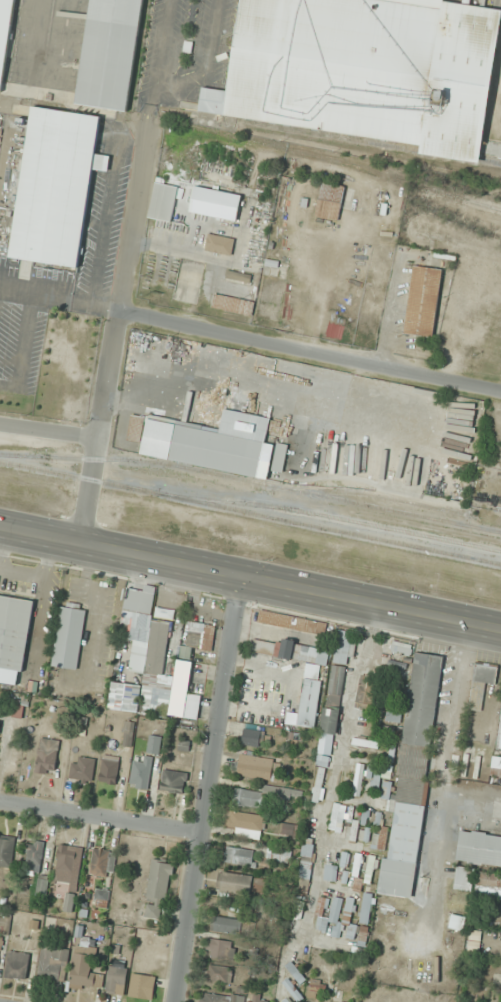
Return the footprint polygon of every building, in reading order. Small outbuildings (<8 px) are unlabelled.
[(5,92),(17,0),(0,0),(0,91),(5,92)] [(143,0),(91,0),(75,103),(126,111),(143,0)] [(445,3),(500,12),(500,31),(480,165),(421,156),(423,148),(255,122),(254,123),(199,114),(203,88),(229,92),(243,0),(445,0),(445,3)] [(91,169),(108,171),(110,155),(95,154),(100,115),(31,107),(12,258),(79,266),(91,169)] [(148,217),(171,222),(179,185),(156,180),(148,217)] [(345,187),(322,182),(315,216),(338,221),(345,187)] [(205,250),(231,256),(234,238),(209,233),(205,250)] [(442,269),(413,265),(404,334),(434,338),(442,269)] [(211,307),(251,317),(255,302),(215,293),(211,307)] [(140,455),(266,478),(273,444),(265,443),(269,417),(223,409),(219,428),(147,415),(147,416),(131,413),(126,439),(143,442),(140,455)] [(128,589),(122,639),(134,640),(130,671),(164,675),(171,623),(152,620),(156,586),(145,585),(144,591),(128,589)] [(0,595),(0,682),(21,685),(34,600),(0,595)] [(61,603),(51,665),(78,669),(87,606),(61,603)] [(156,617),(172,618),(172,610),(156,609),(156,617)] [(282,626),(323,634),(325,623),(283,616),(282,626)] [(211,652),(217,627),(192,622),(186,646),(211,652)] [(355,632),(337,630),(335,663),(353,664),(355,632)] [(326,666),(330,650),(278,639),(277,643),(255,639),(253,651),(326,666)] [(387,858),(381,857),(376,893),(411,898),(445,655),(416,651),(387,858)] [(188,693),(192,661),(178,659),(170,715),(198,719),(202,695),(188,693)] [(498,666),(475,664),(470,709),(483,710),(486,684),(496,685),(498,666)] [(326,701),(340,704),(347,667),(333,665),(326,701)] [(374,710),(378,676),(361,674),(357,708),(374,710)] [(321,680),(303,678),(298,726),(316,728),(321,680)] [(109,707),(138,711),(142,686),(113,681),(109,707)] [(143,706),(168,706),(168,687),(143,687),(143,706)] [(333,755),(339,709),(324,707),(318,753),(333,755)] [(262,730),(244,729),(242,745),(260,747),(262,730)] [(149,752),(162,754),(165,737),(152,734),(149,752)] [(379,740),(354,737),(353,745),(378,748),(379,740)] [(58,739),(38,739),(37,773),(57,773),(58,739)] [(119,756),(102,755),(99,782),(116,784),(119,756)] [(92,782),(95,759),(74,756),(71,779),(92,782)] [(275,757),(236,757),(236,778),(275,778),(275,757)] [(326,760),(316,759),(315,802),(324,802),(326,760)] [(500,777),(500,760),(492,760),(492,777),(500,777)] [(130,787),(149,789),(151,762),(133,761),(130,787)] [(352,795),(361,796),(364,764),(356,763),(352,795)] [(161,790),(185,793),(187,772),(163,769),(161,790)] [(328,825),(340,831),(350,808),(339,803),(328,825)] [(264,815),(228,810),(226,826),(236,828),(235,836),(261,839),(264,815)] [(354,841),(361,822),(354,819),(347,839),(354,841)] [(297,835),(297,824),(282,823),(281,835),(297,835)] [(460,830),(456,862),(500,867),(500,835),(460,830)] [(367,839),(369,833),(363,831),(361,837),(367,839)] [(0,836),(0,866),(12,867),(15,837),(0,836)] [(302,878),(313,878),(313,839),(302,839),(302,878)] [(28,840),(25,870),(41,873),(42,860),(51,861),(53,843),(28,840)] [(71,883),(79,884),(84,847),(60,844),(56,871),(72,874),(71,883)] [(254,849),(226,847),(225,862),(253,864),(254,849)] [(108,876),(111,850),(93,848),(91,874),(108,876)] [(267,859),(290,862),(292,851),(269,848),(267,859)] [(371,881),(380,860),(373,857),(364,878),(371,881)] [(152,859),(145,917),(165,919),(172,862),(152,859)] [(339,865),(326,863),(323,879),(336,881),(339,865)] [(474,868),(457,867),(455,890),(472,891),(474,868)] [(476,891),(500,893),(500,873),(478,871),(476,891)] [(269,878),(218,873),(216,890),(267,895),(269,878)] [(108,890),(97,889),(96,899),(108,900),(108,890)] [(375,894),(365,892),(359,922),(368,924),(375,894)] [(330,935),(344,938),(357,940),(356,943),(366,944),(369,928),(352,925),(356,898),(346,897),(345,898),(336,896),(330,935)] [(243,920),(213,916),(212,931),(241,934),(243,920)] [(234,961),(237,942),(209,938),(206,957),(234,961)] [(70,949),(42,945),(38,975),(66,979),(70,949)] [(103,973),(91,972),(94,948),(76,945),(71,986),(101,990),(103,973)] [(27,980),(30,953),(9,951),(6,977),(27,980)] [(307,978),(290,961),(285,966),(301,983),(307,978)] [(123,995),(128,969),(111,965),(106,992),(123,995)] [(208,980),(231,982),(232,967),(210,965),(208,980)] [(155,976),(131,973),(129,996),(153,999),(155,976)] [(283,983),(298,1001),(304,997),(288,979),(283,983)] [(322,992),(325,984),(314,980),(310,987),(322,992)] [(236,995),(203,993),(203,1001),(235,1001),(236,995)]
